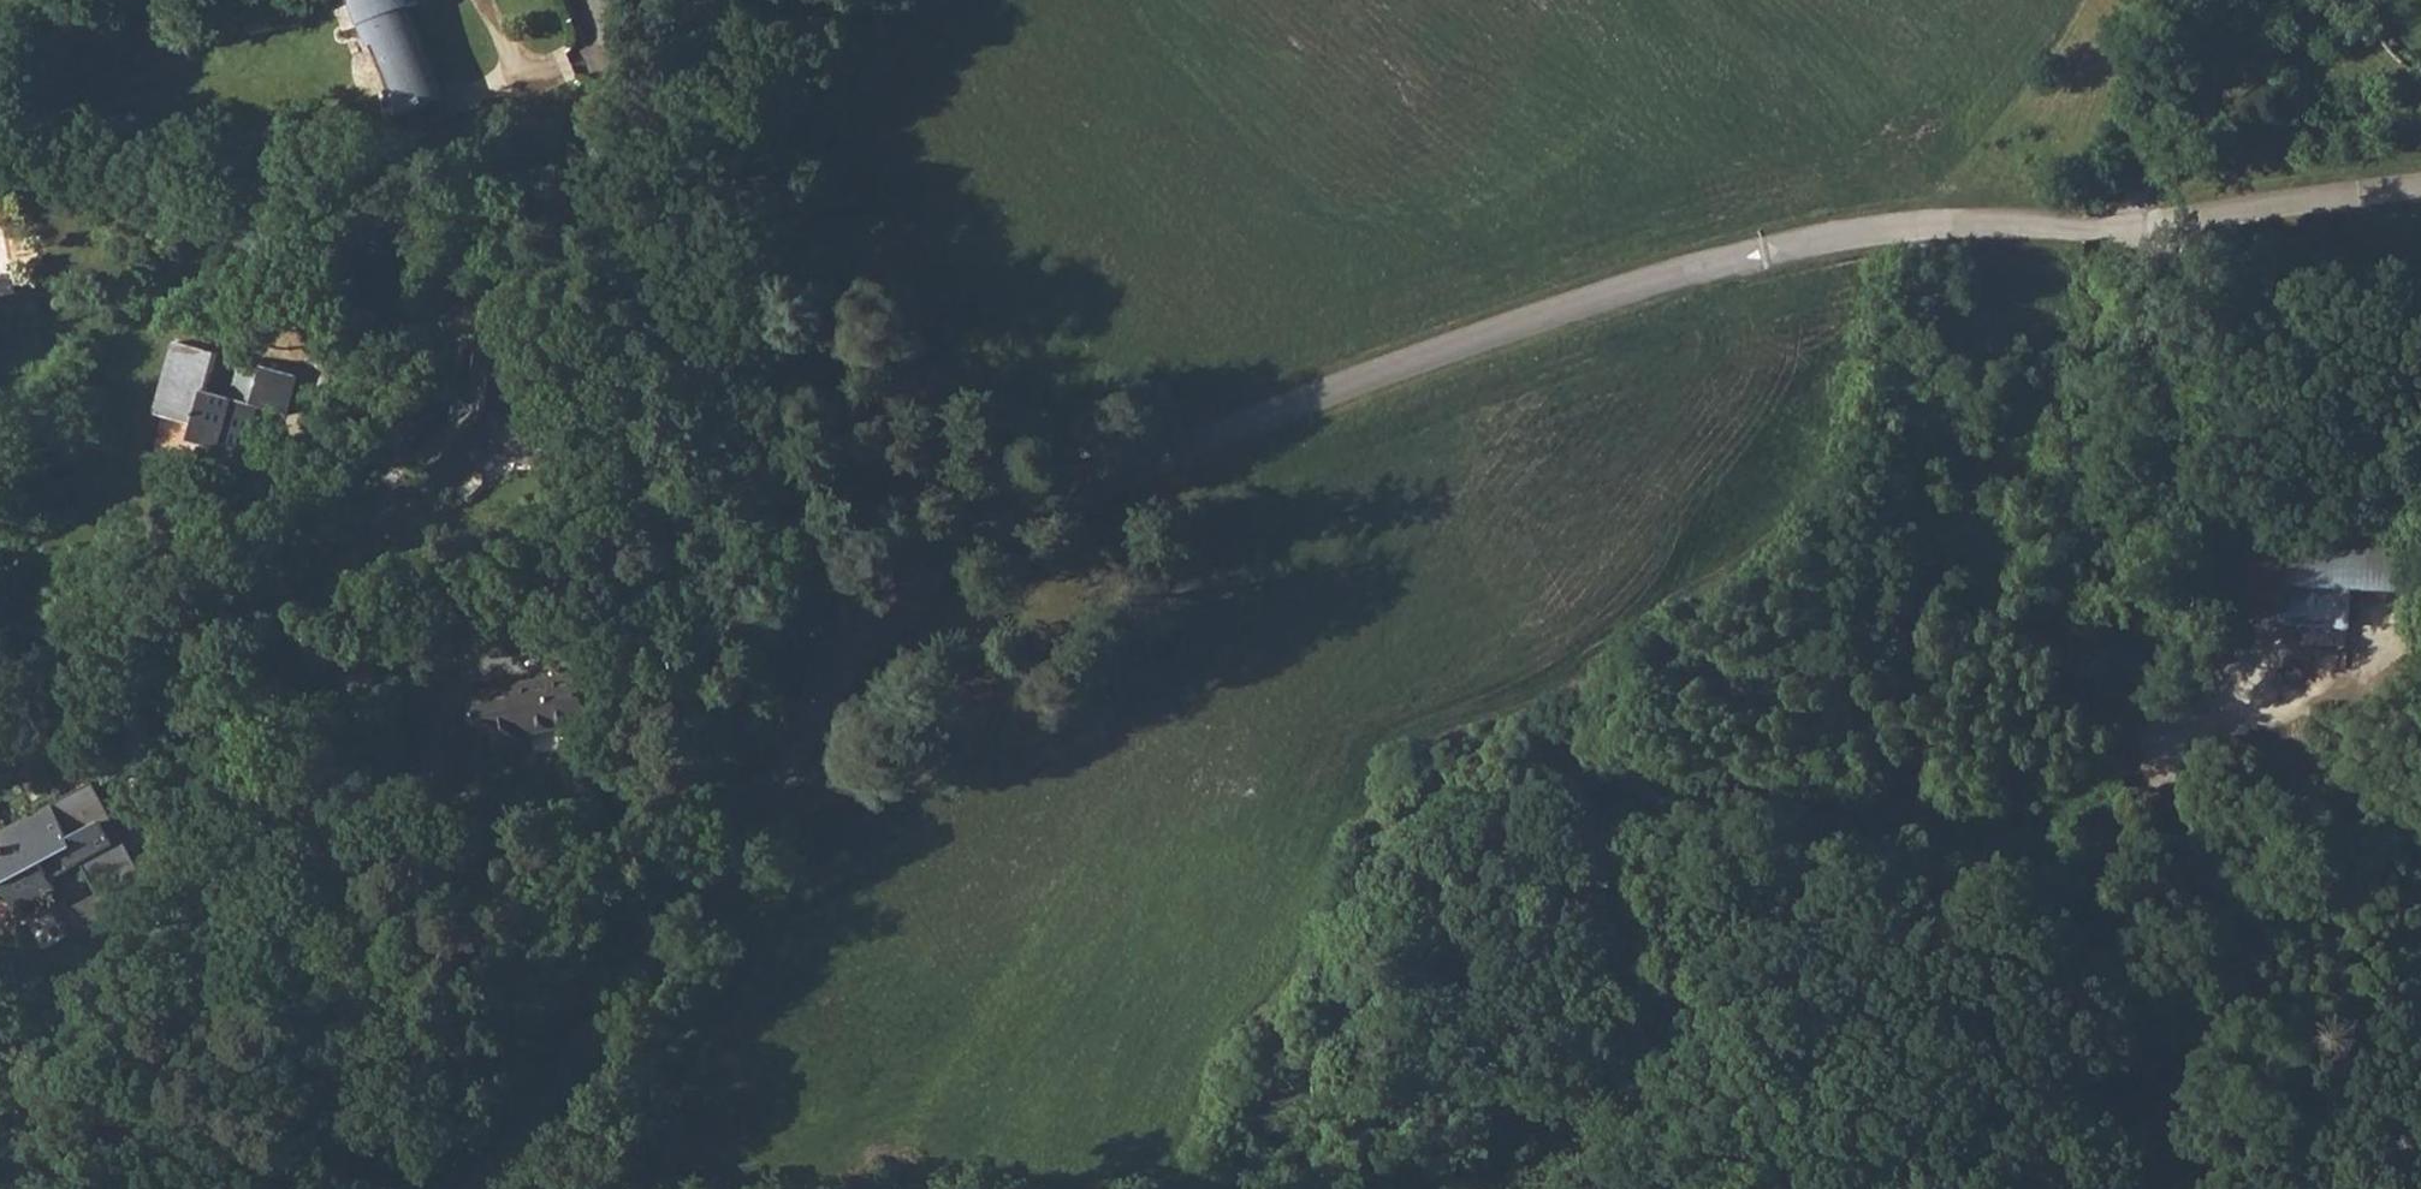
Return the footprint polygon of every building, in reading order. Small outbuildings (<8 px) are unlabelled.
[(352,2),(401,115),(441,98),(431,72),(406,9),(417,5),(415,0),(357,0),(352,2)] [(176,343),(155,415),(195,427),(189,442),(218,451),(216,453),(243,462),(258,408),(287,417),(298,377),(243,361),(232,399),(207,392),(218,355),(176,343)] [(2355,592),(2288,586),(2293,535),(2240,530),(2231,611),(2285,616),(2285,627),(2350,632),(2355,592)] [(581,673),(473,694),(478,720),(457,723),(462,750),(499,742),(500,750),(527,745),(525,735),(590,722),(581,673)] [(16,911),(57,890),(52,880),(45,866),(65,855),(72,869),(81,864),(99,897),(90,902),(68,914),(80,938),(101,926),(99,923),(153,894),(124,841),(116,844),(105,823),(112,818),(93,783),(0,832),(0,880),(16,911)]
